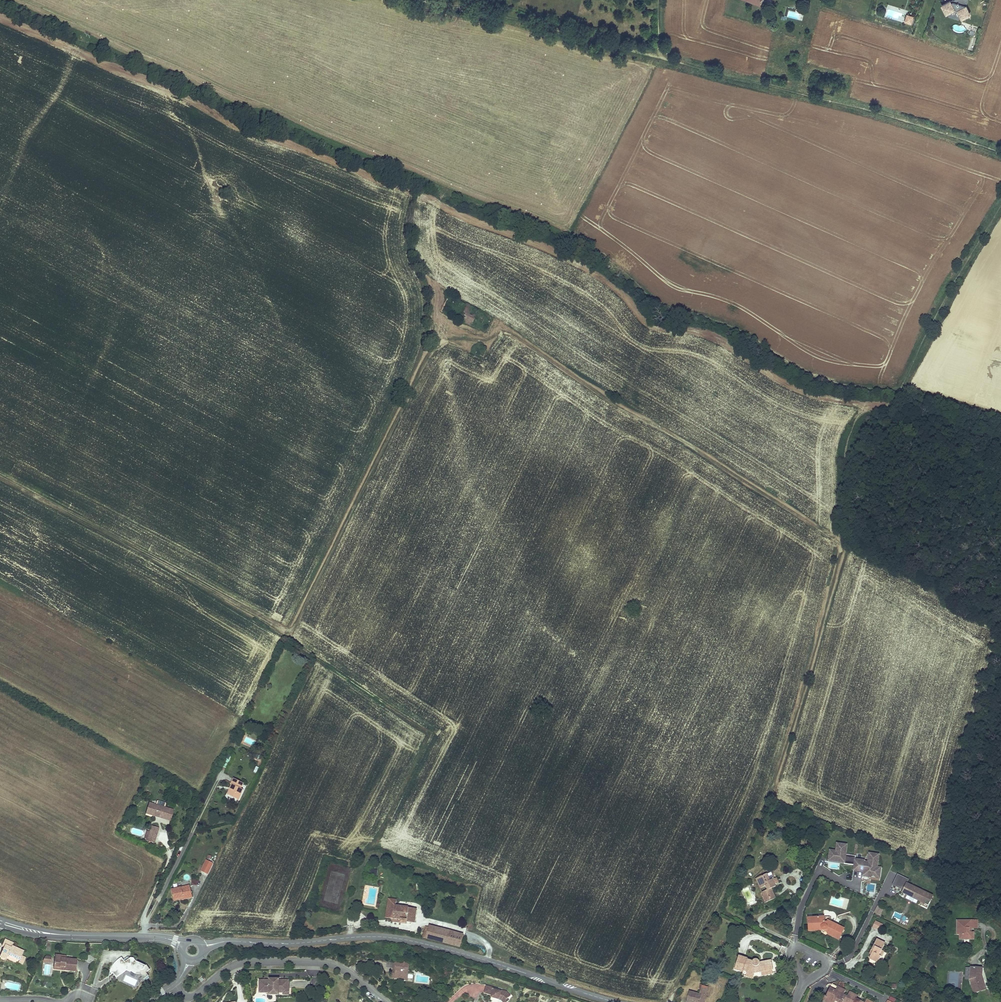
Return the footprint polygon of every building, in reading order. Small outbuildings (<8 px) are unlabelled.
[(965,7),(968,0),(954,0),(954,1),(952,0),(940,7),(945,17),(946,16),(960,21),(961,22),(970,17),(965,7)] [(914,17),(906,15),(904,23),(911,25),(914,17)] [(296,103),(298,94),(289,92),(287,101),(296,103)] [(442,314),(453,319),(461,304),(450,298),(442,314)] [(471,313),(487,321),(488,318),(473,310),(471,313)] [(479,344),(476,349),(483,353),(486,348),(479,344)] [(244,784),(234,779),(231,785),(232,785),(233,786),(229,795),(239,799),(243,790),(241,789),(244,784)] [(149,803),(146,814),(154,816),(155,814),(150,813),(153,804),(149,803)] [(155,805),(153,804),(150,813),(155,814),(154,816),(160,818),(160,816),(162,816),(161,818),(170,821),(173,810),(165,808),(155,805)] [(147,840),(154,842),(157,832),(150,830),(150,832),(148,839),(147,840)] [(855,859),(856,856),(845,855),(847,845),(837,844),(836,851),(830,850),(829,858),(837,859),(836,860),(840,861),(840,859),(845,860),(844,863),(844,864),(854,865),(855,859)] [(879,878),(881,868),(877,867),(879,855),(869,854),(868,862),(864,862),(865,861),(855,859),(854,865),(853,870),(863,872),(863,874),(871,875),(873,874),(874,875),(876,878),(879,878)] [(214,864),(207,860),(201,871),(208,875),(214,864)] [(766,902),(775,898),(771,889),(770,886),(774,885),(776,884),(774,879),(770,881),(767,874),(758,878),(762,888),(765,886),(766,891),(761,893),(763,898),(764,898),(766,902)] [(892,885),(900,888),(901,886),(905,888),(903,890),(902,893),(907,895),(918,900),(928,905),(932,896),(924,892),(924,893),(923,895),(919,893),(920,892),(920,890),(907,884),(909,879),(897,874),(892,885)] [(179,888),(172,890),(174,899),(181,897),(181,899),(182,900),(193,897),(190,886),(181,888),(182,888),(179,889),(179,888)] [(918,900),(907,895),(905,898),(916,904),(918,900)] [(397,900),(389,899),(386,918),(401,920),(400,924),(406,925),(407,923),(414,923),(416,909),(396,906),(397,900)] [(883,909),(877,906),(874,912),(880,915),(883,909)] [(844,929),(832,922),(828,920),(827,922),(824,922),(824,917),(808,918),(809,929),(821,928),(821,930),(822,931),(824,932),(826,931),(827,929),(830,930),(828,934),(839,940),(844,929)] [(882,925),(876,921),(873,927),(880,930),(882,925)] [(969,939),(974,939),(974,932),(971,932),(969,932),(969,929),(971,929),(971,928),(971,921),(957,921),(957,929),(961,929),(961,934),(959,934),(960,939),(964,939),(964,938),(969,938),(969,939)] [(426,938),(442,943),(445,930),(429,926),(429,927),(428,930),(426,938)] [(463,935),(445,930),(442,943),(460,947),(463,935)] [(3,944),(5,945),(4,947),(0,956),(0,957),(6,960),(8,955),(20,960),(22,956),(24,951),(12,946),(13,943),(5,939),(3,944)] [(877,940),(872,950),(873,951),(871,955),(869,959),(878,964),(880,958),(879,957),(881,952),(885,944),(877,940)] [(85,960),(91,964),(95,958),(89,954),(85,960)] [(66,956),(55,955),(54,967),(60,967),(60,965),(63,965),(63,966),(64,968),(65,968),(64,970),(75,971),(77,960),(66,959),(66,956)] [(734,970),(743,973),(744,971),(754,975),(755,973),(761,972),(771,970),(773,970),(771,960),(759,962),(758,961),(757,960),(755,960),(753,962),(747,960),(748,959),(738,956),(734,970)] [(110,972),(112,974),(113,973),(116,978),(127,970),(130,972),(131,971),(136,974),(140,974),(144,979),(149,976),(146,972),(150,970),(147,965),(146,966),(136,961),(134,958),(131,958),(125,962),(123,960),(122,957),(118,960),(115,963),(113,966),(111,970),(110,972)] [(409,963),(396,962),(396,968),(395,972),(393,972),(392,978),(400,979),(400,978),(408,978),(408,973),(409,963)] [(981,976),(982,968),(971,967),(970,968),(970,979),(974,993),(985,989),(981,976)] [(289,996),(289,980),(279,980),(279,979),(269,979),(269,980),(259,980),(259,993),(269,993),(269,996),(272,996),(272,1001),(276,1001),(276,996),(289,996)] [(708,987),(701,985),(699,994),(689,992),(686,1001),(704,1001),(708,987)] [(494,988),(486,986),(484,993),(492,995),(491,998),(499,1000),(500,997),(503,998),(506,1001),(508,999),(511,996),(507,992),(502,990),(502,991),(494,989),(494,988)] [(841,988),(840,990),(838,989),(837,991),(836,991),(830,988),(826,996),(825,996),(824,997),(830,999),(829,1001),(831,1001),(835,1001),(838,1001),(854,1001),(856,999),(857,996),(849,992),(847,997),(843,995),(845,991),(841,988)]
